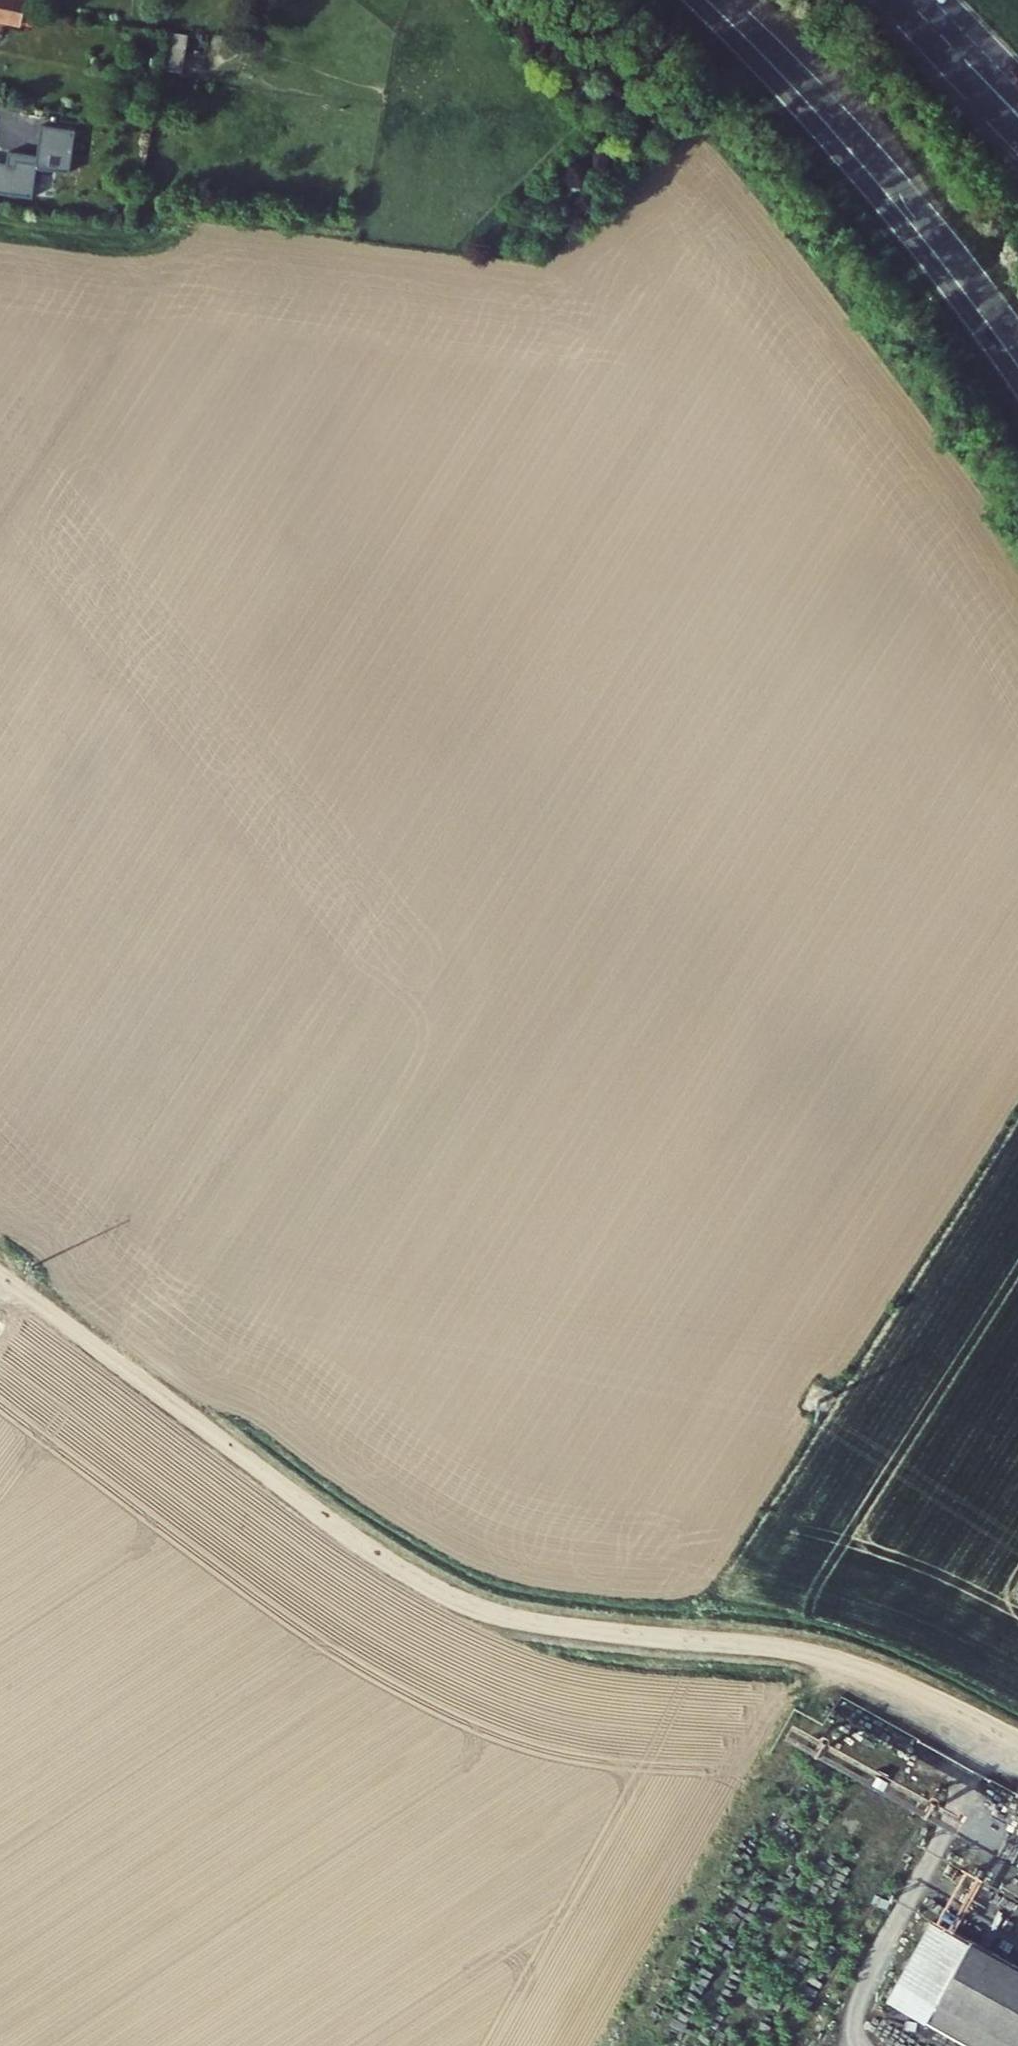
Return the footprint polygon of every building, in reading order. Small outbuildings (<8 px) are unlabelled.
[(6,6),(27,10),(28,0),(0,0),(0,5),(6,6)] [(24,22),(27,10),(6,6),(4,19),(24,22)] [(36,199),(39,164),(68,168),(74,125),(45,121),(41,152),(12,148),(10,162),(0,160),(0,194),(36,199)] [(881,1993),(915,2012),(961,1941),(924,1921),(881,1993)] [(965,1943),(961,1941),(915,2012),(921,2015),(965,1943)] [(965,1943),(921,2015),(976,2045),(1017,2045),(1017,1972),(965,1943)]
